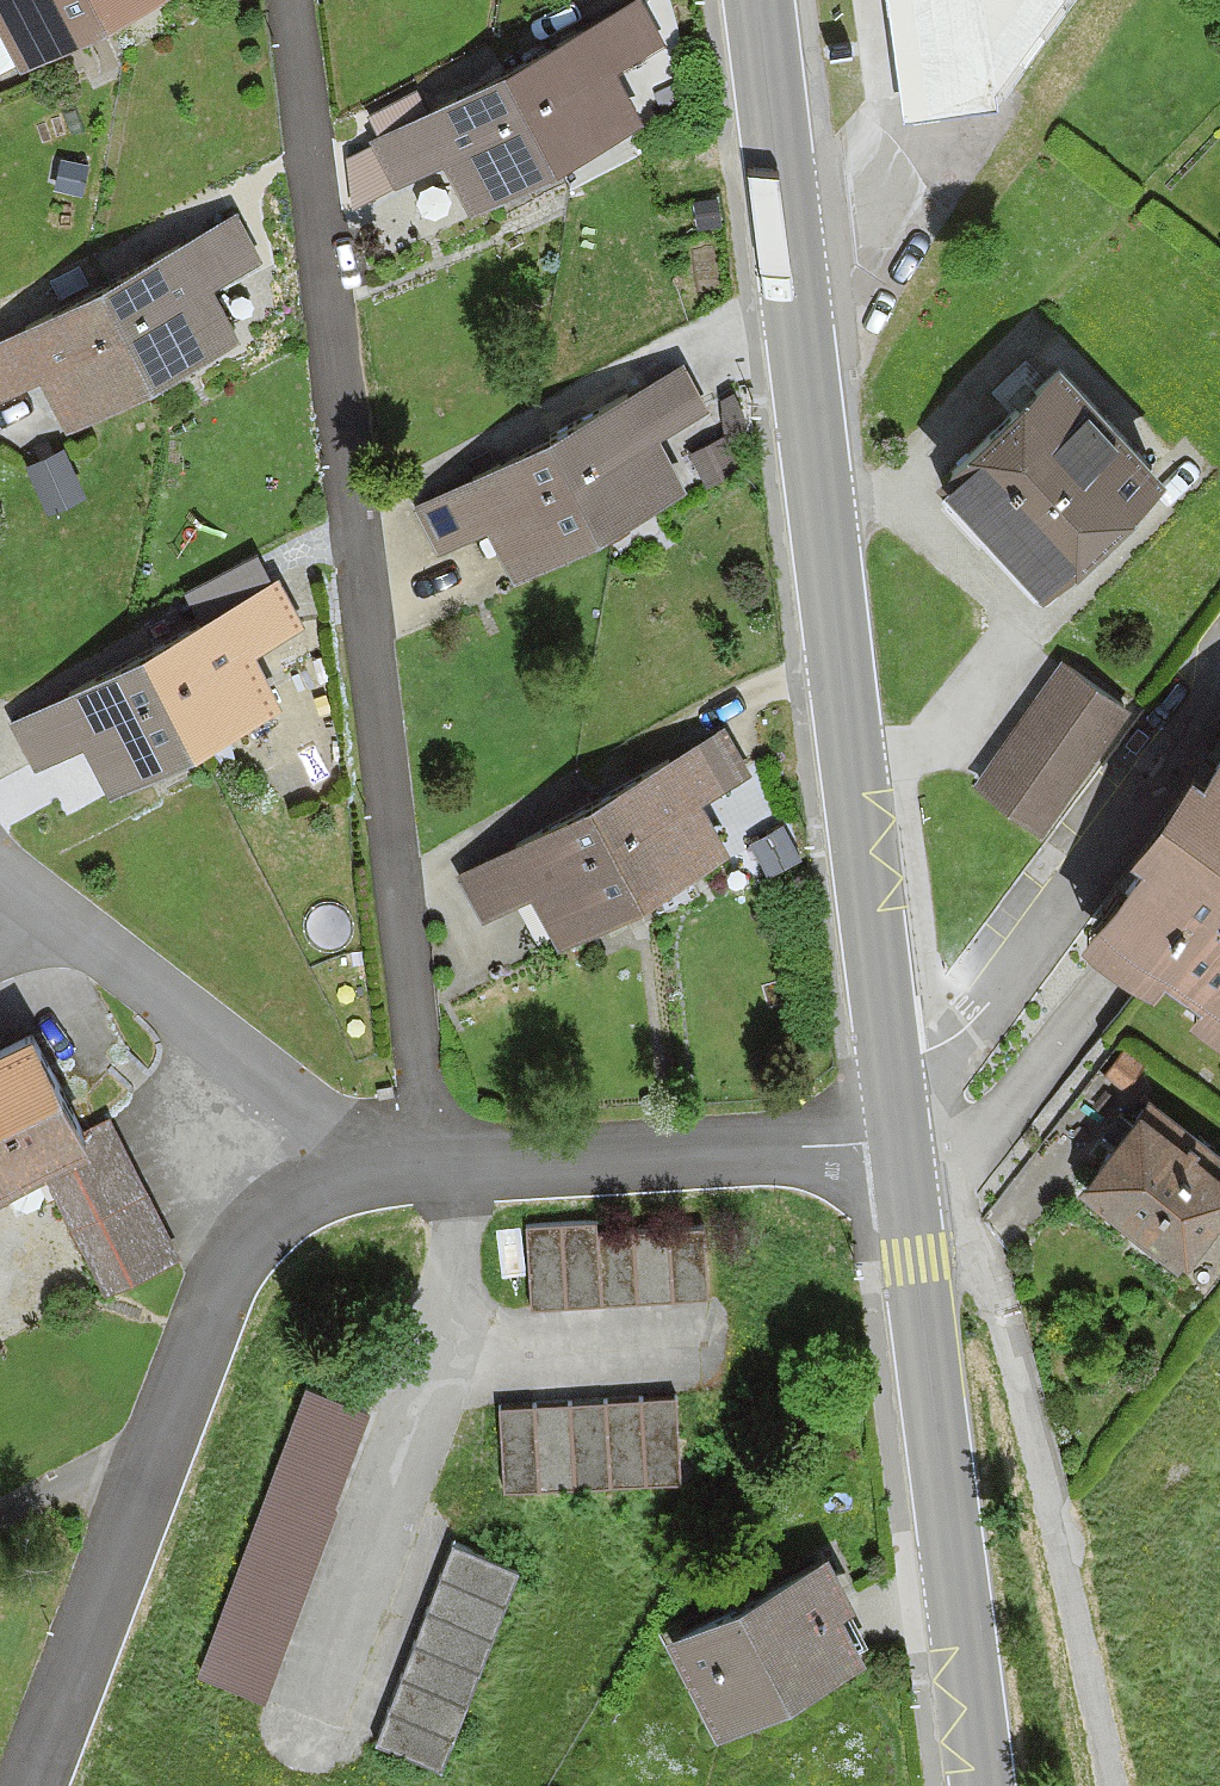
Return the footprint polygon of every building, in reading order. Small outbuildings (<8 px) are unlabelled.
[(104,0),(0,0),(0,20),(22,61),(111,14),(104,0)] [(111,14),(137,0),(104,0),(111,14)] [(499,71),(549,163),(643,112),(618,66),(667,40),(645,0),(631,0),(499,71)] [(984,94),(976,0),(889,0),(899,112),(985,104),(984,94)] [(984,94),(1052,0),(976,0),(984,94)] [(549,163),(499,71),(335,160),(359,204),(443,158),(470,206),(549,163)] [(233,208),(98,283),(149,375),(236,327),(211,284),(261,257),(233,208)] [(98,283),(0,337),(0,391),(39,369),(68,421),(149,375),(98,283)] [(1161,464),(1055,354),(938,467),(1044,576),(1161,464)] [(682,358),(545,433),(597,527),(682,480),(657,434),(709,405),(682,358)] [(597,527),(545,433),(416,504),(440,547),(487,521),(515,572),(597,527)] [(276,576),(141,649),(192,742),(280,694),(253,646),(301,621),(276,576)] [(192,742),(141,649),(12,720),(36,763),(85,736),(112,786),(192,742)] [(1058,658),(973,781),(1043,829),(1128,706),(1058,658)] [(722,724),(593,795),(645,891),(727,846),(698,795),(746,768),(722,724)] [(1082,921),(1157,976),(1168,961),(1202,987),(1190,1003),(1219,1025),(1219,733),(1082,921)] [(645,891),(593,795),(459,869),(482,913),(532,885),(561,937),(645,891)] [(41,1161),(106,1282),(175,1245),(105,1113),(83,1124),(29,1024),(0,1040),(0,1183),(41,1161)] [(1147,1094),(1081,1184),(1180,1257),(1219,1203),(1219,1148),(1147,1094)] [(531,1303),(704,1296),(701,1227),(593,1232),(592,1220),(528,1223),(531,1303)] [(206,1675),(265,1695),(363,1408),(305,1388),(206,1675)] [(502,1483),(677,1478),(675,1398),(500,1403),(502,1483)] [(440,1759),(513,1566),(451,1543),(379,1737),(440,1759)] [(668,1631),(717,1725),(862,1649),(839,1605),(853,1598),(827,1547),(668,1631)]
